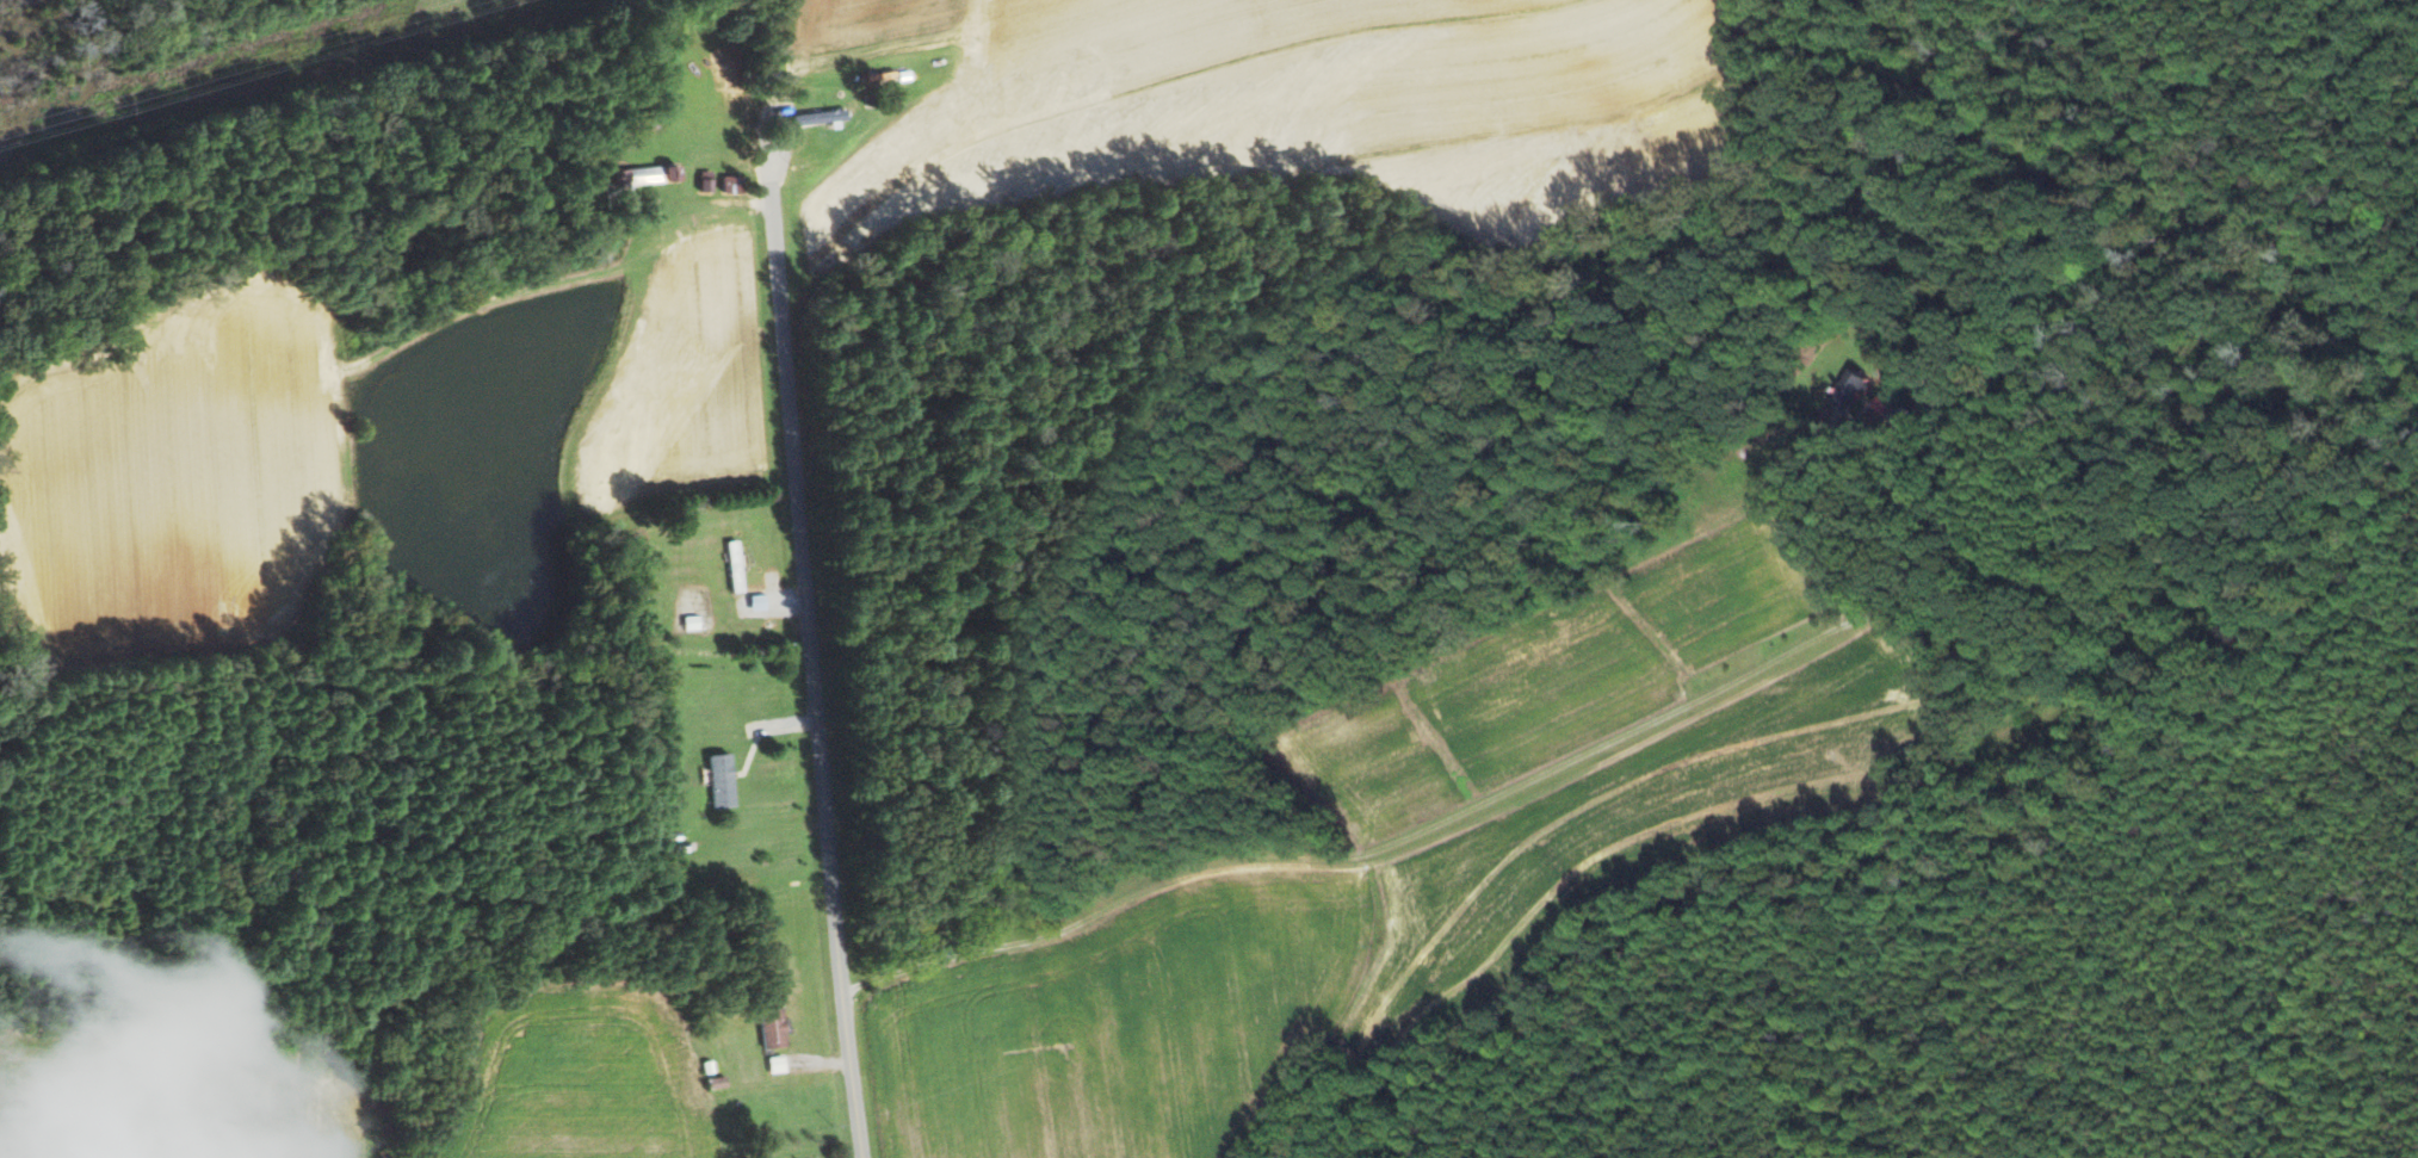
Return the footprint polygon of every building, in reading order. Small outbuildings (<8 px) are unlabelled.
[(788,115),(789,125),(842,121),(841,110),(788,115)] [(636,184),(672,183),(672,168),(635,169),(636,184)] [(745,596),(746,611),(761,610),(760,596),(745,596)] [(728,755),(706,755),(708,809),(730,808),(728,755)] [(782,1047),(776,1006),(755,1010),(761,1050),(782,1047)] [(780,1056),(765,1058),(767,1074),(783,1072),(780,1056)]
